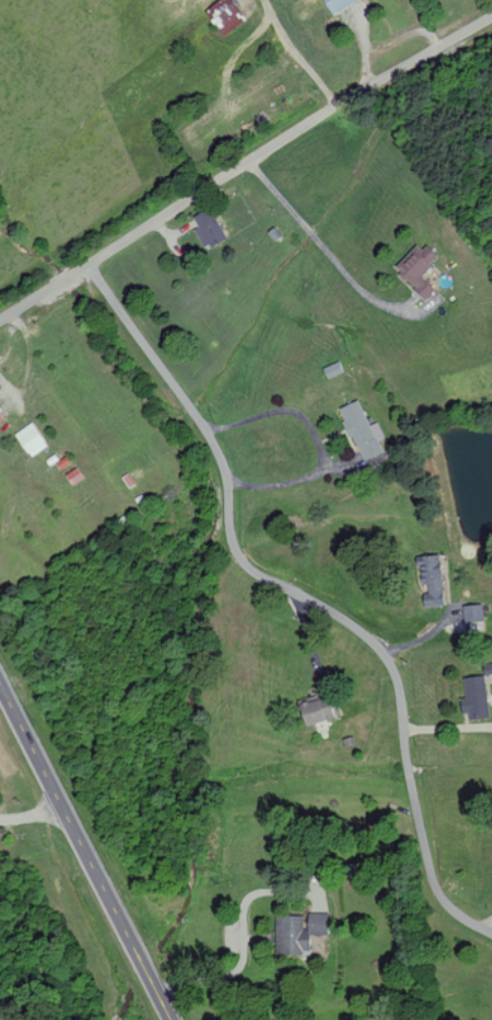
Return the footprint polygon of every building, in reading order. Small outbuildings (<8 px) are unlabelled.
[(244,22),(231,0),(219,0),(205,8),(221,36),(244,22)] [(358,0),(323,0),(329,13),(358,0)] [(206,249),(227,237),(210,206),(192,216),(198,227),(194,229),(206,249)] [(394,267),(423,300),(435,290),(421,274),(439,258),(424,241),(394,267)] [(344,371),(339,361),(323,368),(327,378),(344,371)] [(384,452),(379,440),(386,438),(379,421),(370,425),(359,399),(338,408),(350,438),(354,436),(364,460),(384,452)] [(16,432),(27,457),(46,448),(35,423),(16,432)] [(84,479),(77,467),(66,474),(72,485),(84,479)] [(447,604),(438,555),(416,559),(421,584),(426,583),(429,598),(422,600),(424,608),(447,604)] [(483,621),(482,604),(462,605),(463,622),(483,621)] [(490,717),(484,675),(463,678),(466,698),(459,698),(461,714),(468,713),(469,720),(490,717)] [(334,717),(329,699),(298,709),(304,727),(334,717)] [(278,915),(277,954),(311,955),(311,934),(328,935),(329,913),(305,913),(305,916),(278,915)]
